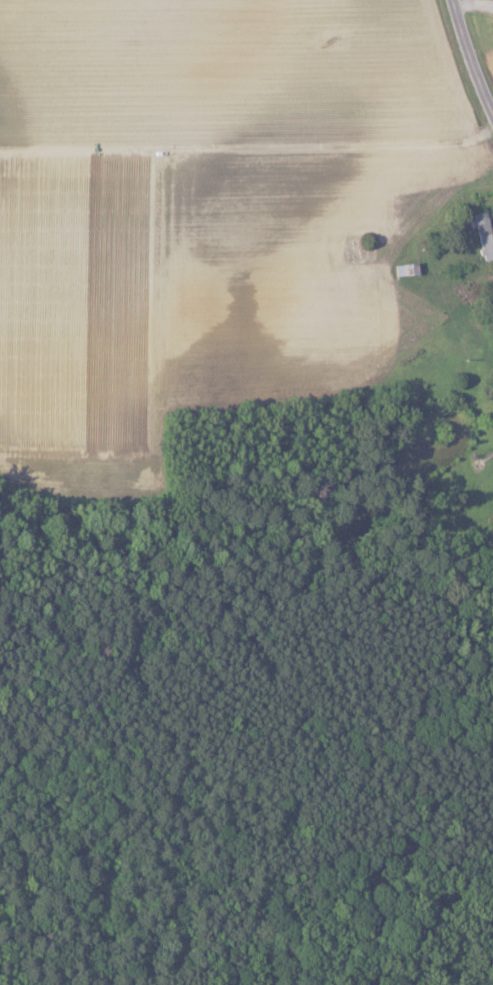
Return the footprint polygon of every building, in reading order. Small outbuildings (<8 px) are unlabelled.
[(490,234),(485,211),(472,214),(482,260),(492,257),(492,233),(490,234)]
